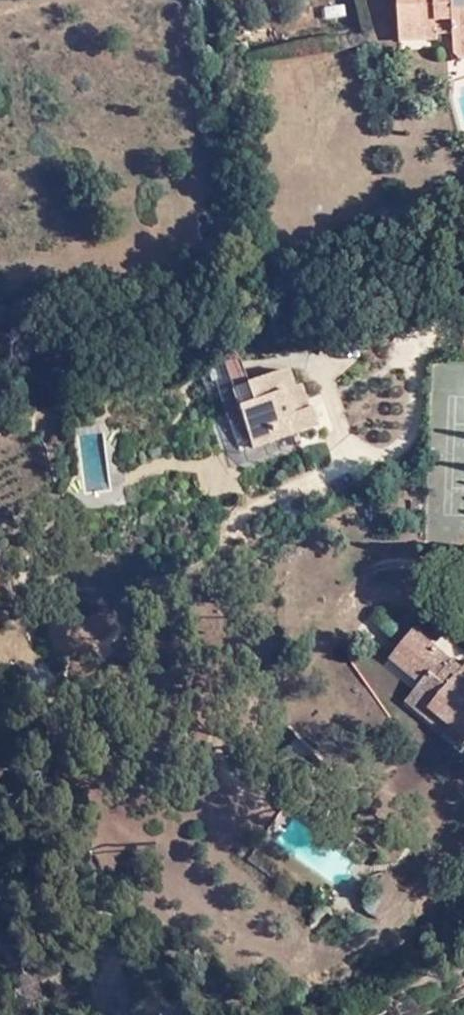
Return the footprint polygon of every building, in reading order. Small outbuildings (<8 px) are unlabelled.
[(402,43),(442,44),(442,39),(455,39),(456,58),(461,65),(463,64),(463,0),(401,0),(402,43)] [(252,382),(256,449),(292,438),(293,446),(301,444),(299,434),(313,431),(309,409),(294,411),(291,396),(295,394),(290,372),(252,382)] [(253,449),(256,449),(252,382),(245,384),(251,404),(241,407),(253,449)] [(240,413),(233,389),(221,394),(227,417),(240,413)] [(95,477),(90,428),(62,431),(68,480),(95,477)] [(110,615),(118,607),(103,589),(93,597),(86,589),(58,611),(84,641),(112,619),(110,615)] [(393,665),(398,669),(427,642),(415,634),(393,665)] [(398,669),(424,688),(430,679),(450,692),(437,711),(463,731),(463,667),(427,642),(398,669)] [(430,679),(424,688),(411,710),(429,722),(437,711),(450,692),(430,679)] [(437,711),(429,722),(463,746),(463,731),(437,711)]
